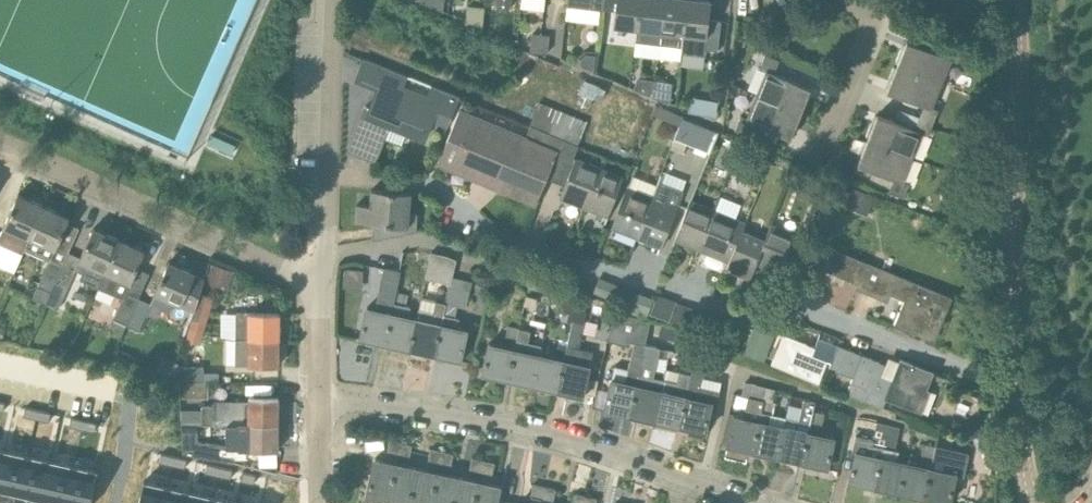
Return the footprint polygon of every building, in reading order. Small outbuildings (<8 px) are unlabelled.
[(426,1),(426,4),(443,11),(445,0),(427,0),(426,1)] [(567,6),(568,6),(568,4),(591,7),(604,9),(605,0),(567,0),(567,6)] [(638,29),(641,0),(605,0),(604,9),(616,11),(614,26),(638,29)] [(638,29),(636,42),(659,45),(664,0),(641,0),(638,29)] [(687,0),(664,0),(659,45),(682,47),(683,34),(687,0)] [(706,49),(718,51),(722,21),(709,19),(711,1),(699,0),(687,0),(683,34),(682,47),(681,53),(705,55),(706,49)] [(531,51),(538,52),(541,34),(532,33),(531,51)] [(541,34),(538,52),(548,53),(551,36),(541,34)] [(957,62),(963,48),(949,43),(944,55),(907,41),(903,50),(901,49),(896,62),(898,63),(897,66),(942,84),(951,60),(957,62)] [(595,72),(597,55),(589,54),(582,60),(581,67),(595,72)] [(766,72),(757,95),(801,113),(802,111),(805,112),(810,98),(807,97),(811,88),(774,73),(780,60),(765,55),(759,69),(766,72)] [(374,160),(374,159),(386,131),(383,130),(388,118),(409,127),(407,132),(424,139),(438,103),(451,109),(456,96),(431,86),(426,97),(407,89),(412,78),(387,67),(367,59),(358,80),(378,89),(370,109),(365,107),(348,149),(374,160)] [(891,82),(887,91),(924,106),(920,118),(934,123),(939,110),(932,107),(942,84),(897,66),(896,68),(894,67),(888,81),(891,82)] [(635,89),(653,96),(654,83),(637,80),(635,89)] [(654,83),(653,96),(669,103),(671,99),(673,86),(654,83)] [(46,95),(22,84),(19,91),(43,101),(46,95)] [(801,113),(757,95),(747,119),(741,116),(735,130),(749,136),(755,123),(791,138),(795,129),(797,130),(803,116),(800,115),(801,113)] [(719,112),(720,99),(694,96),(693,109),(719,112)] [(561,197),(584,206),(600,167),(575,158),(574,163),(572,162),(579,146),(576,145),(586,121),(562,111),(540,102),(536,113),(531,126),(545,132),(540,144),(558,150),(547,178),(565,185),(561,197)] [(487,183),(509,131),(459,111),(438,162),(487,183)] [(869,137),(868,139),(912,157),(922,133),(929,136),(934,123),(920,118),(915,129),(878,114),(874,124),(872,123),(866,136),(869,137)] [(683,118),(680,127),(675,140),(708,153),(717,131),(683,118)] [(536,203),(547,178),(558,150),(540,144),(545,132),(531,126),(530,126),(525,137),(509,131),(487,183),(536,203)] [(239,141),(214,130),(210,139),(206,148),(232,159),(239,141)] [(715,163),(730,170),(738,151),(740,144),(725,138),(715,163)] [(861,155),(858,164),(894,179),(889,192),(904,198),(910,184),(903,181),(912,157),(868,139),(867,142),(864,141),(859,154),(861,155)] [(738,151),(730,170),(747,176),(754,158),(738,151)] [(623,176),(600,167),(584,206),(608,216),(623,176)] [(658,183),(653,196),(637,236),(661,245),(681,193),(658,183)] [(875,196),(844,185),(839,200),(847,204),(846,208),(868,216),(875,196)] [(637,236),(653,196),(629,187),(613,227),(637,236)] [(418,213),(409,212),(411,193),(372,189),(371,206),(357,204),(356,221),(381,223),(381,226),(383,236),(380,237),(380,238),(417,231),(418,213)] [(44,206),(18,194),(0,236),(0,243),(23,253),(44,206)] [(698,249),(714,210),(690,201),(675,239),(685,243),(687,238),(700,244),(698,249)] [(25,250),(49,261),(50,261),(51,259),(70,217),(44,206),(23,253),(23,254),(25,250)] [(731,256),(729,261),(730,261),(742,231),(743,231),(746,223),(714,210),(698,249),(707,252),(709,247),(731,256)] [(766,240),(757,263),(765,266),(767,261),(782,267),(796,234),(771,224),(765,240),(766,240)] [(99,287),(120,239),(94,228),(79,260),(75,269),(83,273),(80,279),(99,287)] [(752,274),(757,263),(766,240),(765,240),(743,231),(742,231),(730,261),(729,261),(726,269),(736,273),(737,268),(752,274)] [(145,251),(120,239),(99,287),(123,298),(114,320),(126,325),(139,298),(126,292),(145,251)] [(832,248),(823,269),(857,283),(855,288),(876,297),(878,290),(904,300),(894,324),(912,332),(915,323),(938,332),(952,297),(832,248)] [(451,284),(453,276),(457,260),(446,255),(431,252),(425,278),(451,284)] [(63,264),(51,259),(50,261),(49,261),(33,298),(46,303),(63,264)] [(163,310),(168,299),(195,311),(200,294),(200,292),(199,292),(205,277),(195,273),(169,261),(151,303),(139,298),(126,325),(140,331),(147,314),(157,318),(161,309),(163,310)] [(214,261),(208,278),(229,285),(235,269),(214,261)] [(58,309),(75,270),(63,264),(46,303),(58,309)] [(397,292),(399,281),(401,271),(400,271),(399,272),(387,269),(382,289),(385,289),(383,301),(379,300),(376,312),(368,310),(368,308),(367,307),(360,338),(362,338),(362,336),(386,341),(385,344),(386,344),(397,292)] [(459,360),(461,360),(467,329),(466,329),(466,331),(457,329),(459,318),(455,318),(458,306),(466,308),(473,281),(453,276),(451,284),(446,304),(435,355),(436,355),(436,353),(460,358),(459,360)] [(621,286),(615,300),(646,312),(652,298),(621,286)] [(406,306),(408,295),(397,292),(386,344),(387,342),(411,347),(410,349),(411,349),(417,320),(416,320),(407,318),(410,307),(406,306)] [(660,292),(653,310),(672,317),(679,299),(660,292)] [(213,298),(200,294),(195,311),(190,330),(203,334),(207,319),(213,298)] [(534,308),(536,299),(526,296),(524,306),(534,308)] [(435,354),(435,355),(446,304),(436,302),(433,313),(418,310),(416,320),(417,320),(411,349),(411,347),(435,352),(435,354)] [(571,322),(574,311),(563,308),(560,319),(571,322)] [(236,338),(279,338),(279,313),(236,312),(236,338)] [(613,379),(612,379),(605,410),(606,410),(607,408),(630,413),(630,415),(637,385),(642,365),(646,345),(651,322),(614,313),(608,341),(630,346),(631,341),(635,342),(627,376),(629,376),(627,385),(613,381),(613,379)] [(721,339),(725,324),(708,319),(703,334),(721,339)] [(583,396),(587,375),(592,352),(578,348),(584,324),(572,321),(563,360),(557,390),(558,390),(558,388),(582,394),(582,396),(583,396)] [(516,341),(518,328),(508,326),(505,339),(516,341)] [(532,385),(533,385),(539,354),(540,355),(543,345),(529,342),(531,331),(519,328),(515,349),(514,349),(508,379),(509,380),(509,377),(533,383),(532,385)] [(200,344),(203,334),(190,330),(187,340),(200,344)] [(807,344),(783,335),(772,364),(819,382),(827,361),(804,352),(807,344)] [(236,365),(279,365),(279,338),(236,338),(236,365)] [(764,360),(770,346),(752,338),(746,353),(764,360)] [(508,379),(514,349),(489,344),(483,374),(484,374),(484,372),(508,377),(508,379)] [(637,385),(630,415),(631,416),(631,414),(640,416),(639,417),(640,418),(641,416),(655,419),(654,421),(655,421),(662,390),(664,381),(651,378),(658,348),(646,345),(642,365),(637,385)] [(927,389),(934,372),(917,365),(912,363),(900,359),(892,380),(876,373),(880,362),(838,345),(829,368),(853,378),(848,394),(883,407),(886,399),(916,411),(925,388),(927,389)] [(557,390),(563,360),(540,355),(539,354),(533,385),(534,383),(557,388),(557,390)] [(710,409),(716,411),(720,390),(701,386),(705,365),(694,362),(692,371),(691,371),(686,395),(680,426),(681,425),(689,426),(689,428),(690,428),(690,427),(704,430),(704,432),(705,432),(710,409)] [(180,381),(180,382),(204,382),(204,381),(204,367),(182,367),(180,381)] [(686,395),(691,371),(681,369),(677,384),(664,381),(662,390),(655,421),(656,421),(656,419),(680,424),(679,426),(680,426),(686,395)] [(208,381),(204,381),(204,382),(180,382),(180,398),(208,398),(208,381)] [(727,446),(753,451),(760,421),(764,400),(767,388),(753,383),(745,383),(742,395),(752,398),(750,409),(746,408),(744,417),(734,415),(727,446)] [(239,425),(278,425),(279,398),(249,397),(248,402),(214,402),(214,407),(202,407),(202,425),(222,425),(226,425),(239,425)] [(775,403),(772,402),(764,400),(760,421),(753,451),(777,457),(784,426),(783,426),(783,428),(768,425),(770,415),(772,415),(775,403)] [(777,457),(802,462),(808,434),(809,434),(809,431),(810,423),(811,423),(813,411),(815,403),(804,400),(799,420),(786,417),(784,426),(777,457)] [(25,409),(23,416),(49,422),(51,415),(37,411),(36,411),(25,409)] [(824,414),(813,411),(811,423),(822,425),(824,414)] [(71,419),(69,427),(95,432),(97,425),(71,419)] [(849,481),(874,487),(886,435),(897,438),(900,427),(877,422),(872,445),(868,444),(869,439),(855,436),(852,452),(856,452),(849,481)] [(278,425),(239,425),(226,425),(222,425),(222,445),(225,446),(236,447),(239,448),(239,450),(248,450),(278,450),(278,425)] [(183,453),(194,455),(195,447),(196,441),(198,441),(198,431),(182,432),(182,443),(183,453)] [(808,434),(802,462),(827,468),(834,437),(833,437),(832,439),(809,434),(808,434)] [(886,435),(874,487),(899,492),(906,462),(905,464),(897,462),(899,451),(895,450),(897,438),(886,435)] [(387,452),(398,454),(401,442),(389,440),(387,452)] [(195,447),(194,455),(233,463),(236,449),(236,447),(225,446),(222,445),(198,441),(196,441),(195,447)] [(401,442),(398,454),(410,457),(412,445),(401,442)] [(921,457),(931,459),(934,447),(924,445),(921,457)] [(923,498),(948,502),(950,502),(956,474),(962,475),(962,476),(963,477),(968,454),(946,449),(946,450),(934,447),(931,459),(933,459),(931,467),(930,467),(930,469),(929,469),(923,498)] [(439,463),(442,451),(431,449),(428,461),(439,463)] [(0,473),(0,490),(19,494),(19,493),(28,455),(5,450),(0,473)] [(442,451),(439,463),(451,466),(454,454),(442,451)] [(19,493),(19,494),(42,499),(51,460),(28,455),(19,493)] [(162,455),(160,463),(186,469),(187,460),(162,455)] [(481,472),(484,460),(472,457),(469,470),(481,472)] [(387,502),(396,463),(396,462),(395,465),(376,460),(376,458),(375,458),(366,498),(387,502)] [(42,499),(59,502),(66,502),(74,466),(51,460),(42,499)] [(484,460),(481,472),(492,475),(495,463),(484,460)] [(906,462),(899,492),(923,498),(929,469),(906,464),(907,462),(906,462)] [(390,502),(409,502),(417,467),(416,469),(397,465),(397,463),(396,463),(387,502),(390,502)] [(208,465),(206,473),(231,479),(233,471),(208,465)] [(66,502),(90,502),(96,471),(74,466),(66,502)] [(409,502),(431,502),(438,471),(437,471),(437,474),(417,469),(418,467),(417,467),(409,502)] [(459,476),(458,476),(458,478),(438,474),(438,472),(438,471),(431,502),(453,502),(459,476)] [(244,473),(242,482),(254,484),(256,476),(244,473)] [(479,481),(479,480),(478,483),(459,478),(459,476),(453,502),(475,502),(479,481)] [(139,502),(163,502),(167,487),(144,481),(139,502)] [(475,502),(497,502),(501,485),(499,485),(499,487),(479,483),(480,481),(479,481),(475,502)] [(542,499),(545,487),(533,484),(530,496),(531,497),(530,502),(541,502),(542,499)] [(163,502),(189,502),(191,492),(167,487),(163,502)] [(554,502),(556,489),(545,487),(542,499),(554,502)] [(189,502),(213,502),(214,497),(191,492),(189,502)] [(586,496),(574,493),(572,502),(584,502),(586,496)]
